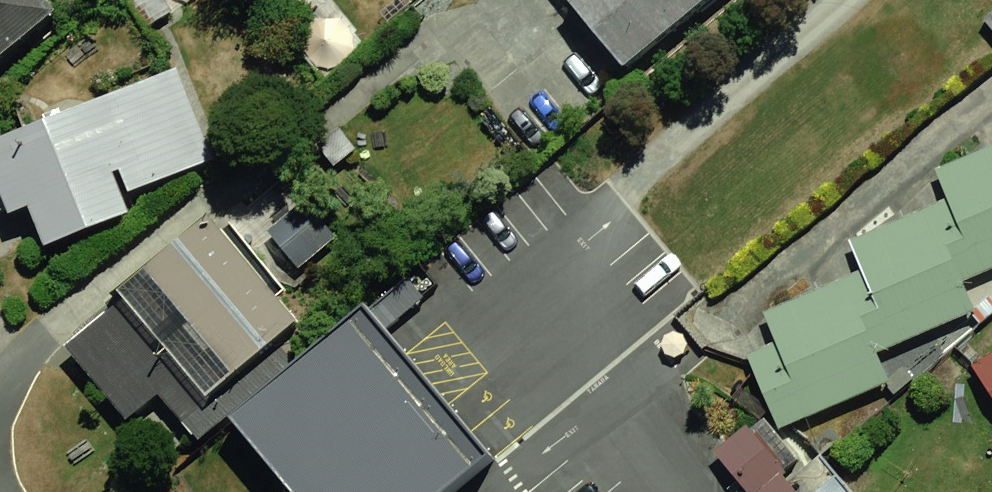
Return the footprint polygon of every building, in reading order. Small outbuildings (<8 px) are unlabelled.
[(52,15),(39,0),(0,0),(0,57),(52,15)] [(624,81),(721,0),(573,0),(563,8),(624,81)] [(0,135),(0,198),(6,214),(26,206),(41,246),(128,213),(112,171),(119,168),(128,192),(212,159),(176,67),(0,135)] [(896,373),(884,349),(991,295),(991,285),(986,272),(991,269),(991,147),(922,183),(930,199),(843,243),(855,266),(754,316),(767,341),(745,353),(784,430),(896,373)] [(307,200),(269,230),(299,267),(337,237),(307,200)] [(126,299),(67,348),(126,419),(158,393),(196,439),(291,361),(272,338),(295,320),(208,214),(117,288),(126,299)] [(340,326),(230,421),(290,491),(449,491),(492,457),(364,304),(340,326)] [(968,367),(991,404),(991,351),(968,367)] [(719,455),(749,491),(850,491),(819,454),(803,467),(763,419),(719,455)]
